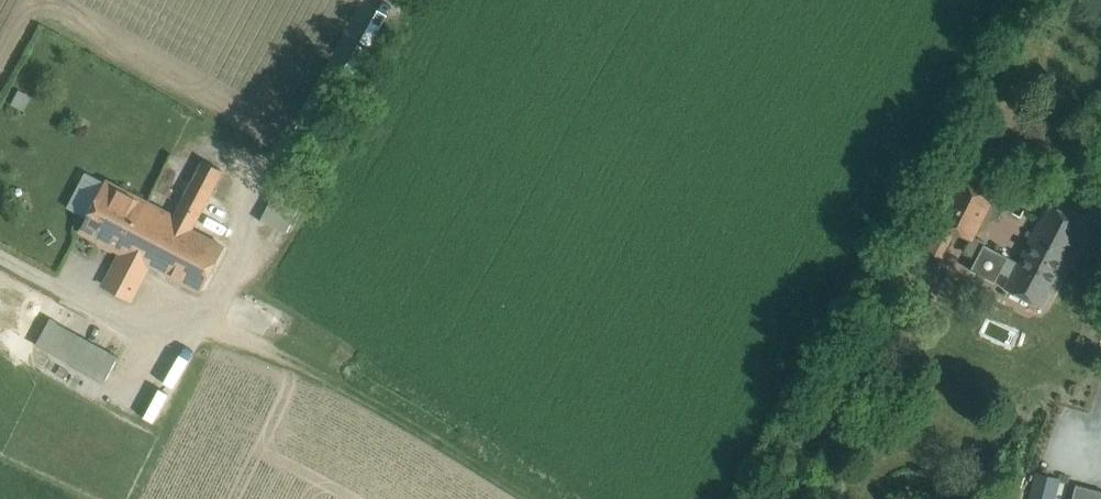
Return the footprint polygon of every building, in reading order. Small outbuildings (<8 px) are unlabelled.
[(16,89),(11,103),(23,108),(29,95),(16,89)] [(173,217),(146,203),(122,249),(150,264),(166,272),(189,227),(192,228),(223,170),(203,160),(173,217)] [(995,197),(959,178),(937,221),(957,232),(972,240),(995,197)] [(146,203),(107,183),(83,229),(122,250),(122,249),(146,203)] [(303,197),(278,185),(260,220),(285,233),(303,197)] [(1085,223),(1049,204),(1031,238),(1068,257),(1085,223)] [(937,221),(931,218),(915,250),(942,263),(957,232),(937,221)] [(192,228),(189,227),(166,272),(201,290),(225,246),(192,228)] [(1068,257),(1031,238),(1018,262),(984,244),(970,270),(995,282),(1001,271),(1011,276),(1005,287),(1042,306),(1068,257)] [(150,264),(122,249),(122,250),(104,284),(132,299),(150,264)] [(80,334),(49,317),(35,343),(66,360),(80,334)] [(1037,474),(1031,498),(1053,498),(1059,480),(1037,474)] [(1076,484),(1072,498),(1100,498),(1100,490),(1076,484)]
